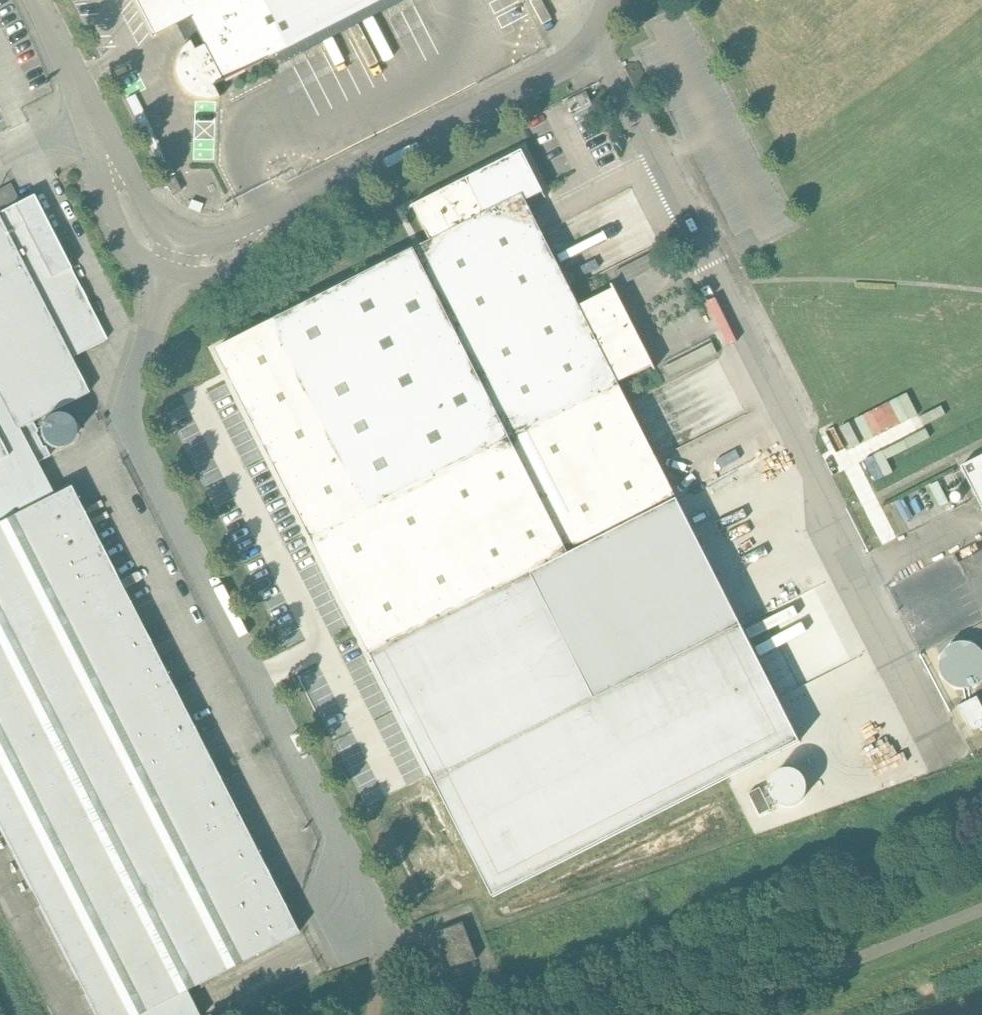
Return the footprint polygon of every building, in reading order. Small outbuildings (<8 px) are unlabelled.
[(212,86),(380,0),(135,0),(153,35),(175,24),(180,33),(185,30),(191,37),(193,41),(190,43),(189,41),(186,43),(182,46),(179,51),(176,55),(174,61),(173,66),(173,72),(174,77),(176,82),(179,87),(183,91),(187,95),(191,98),(197,100),(202,101),(208,101),(213,100),(218,98),(212,86)] [(591,101),(586,92),(574,98),(565,102),(570,112),(591,101)] [(431,241),(216,350),(372,655),(495,896),(800,741),(741,625),(742,625),(677,499),(657,459),(629,405),(618,382),(652,365),(654,369),(655,368),(612,284),(611,285),(613,289),(579,306),(570,288),(542,232),(526,201),(543,192),(522,150),(406,209),(406,210),(413,207),(431,241)] [(165,182),(172,196),(181,191),(174,178),(165,182)] [(713,477),(769,458),(762,437),(706,456),(713,477)] [(961,467),(977,498),(981,508),(981,456),(961,467)] [(798,570),(824,559),(812,532),(786,543),(798,570)] [(938,657),(937,663),(937,670),(940,677),(943,683),(949,687),(955,690),(965,691),(975,688),(981,683),(981,646),(978,643),(971,640),(965,638),(958,639),(951,641),(946,645),(941,650),(938,657)] [(868,645),(845,655),(854,672),(876,662),(868,645)] [(958,706),(968,726),(969,727),(970,728),(971,729),(972,729),(973,730),(974,730),(975,730),(976,729),(977,729),(981,727),(981,707),(977,697),(958,706)] [(760,788),(749,794),(760,816),(771,810),(760,788)] [(452,968),(477,959),(463,922),(437,932),(452,968)]
